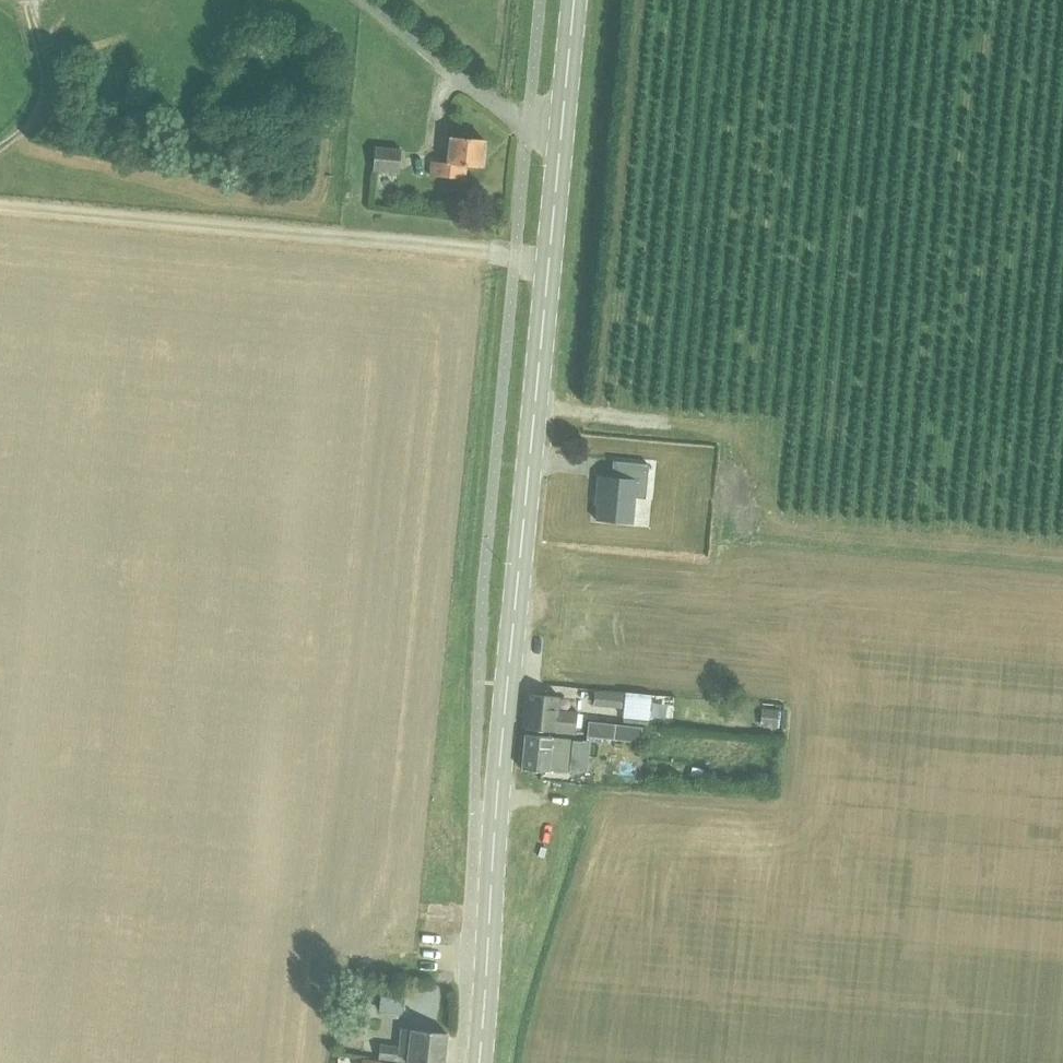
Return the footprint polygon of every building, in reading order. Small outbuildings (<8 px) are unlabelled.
[(482,167),(485,140),(450,136),(448,162),(432,161),(430,175),(465,178),(466,165),(482,167)] [(399,172),(401,149),(375,146),(373,170),(399,172)] [(598,494),(596,520),(632,523),(634,497),(645,498),(648,464),(612,461),(611,477),(598,476),(596,494),(598,494)] [(594,691),(593,706),(621,708),(623,693),(594,691)] [(529,693),(525,729),(575,733),(577,712),(558,710),(559,697),(529,693)] [(761,729),(777,730),(778,711),(762,710),(761,729)] [(586,735),(640,740),(641,726),(587,721),(586,735)] [(525,734),(521,769),(548,772),(548,770),(566,772),(569,739),(525,734)] [(609,773),(627,776),(629,761),(610,759),(609,773)] [(692,777),(702,778),(703,769),(693,768),(692,777)] [(380,1009),(403,1012),(406,986),(383,983),(380,1009)] [(379,1060),(410,1062),(444,1062),(447,1033),(411,1029),(402,1028),(399,1047),(381,1045),(379,1060)]
